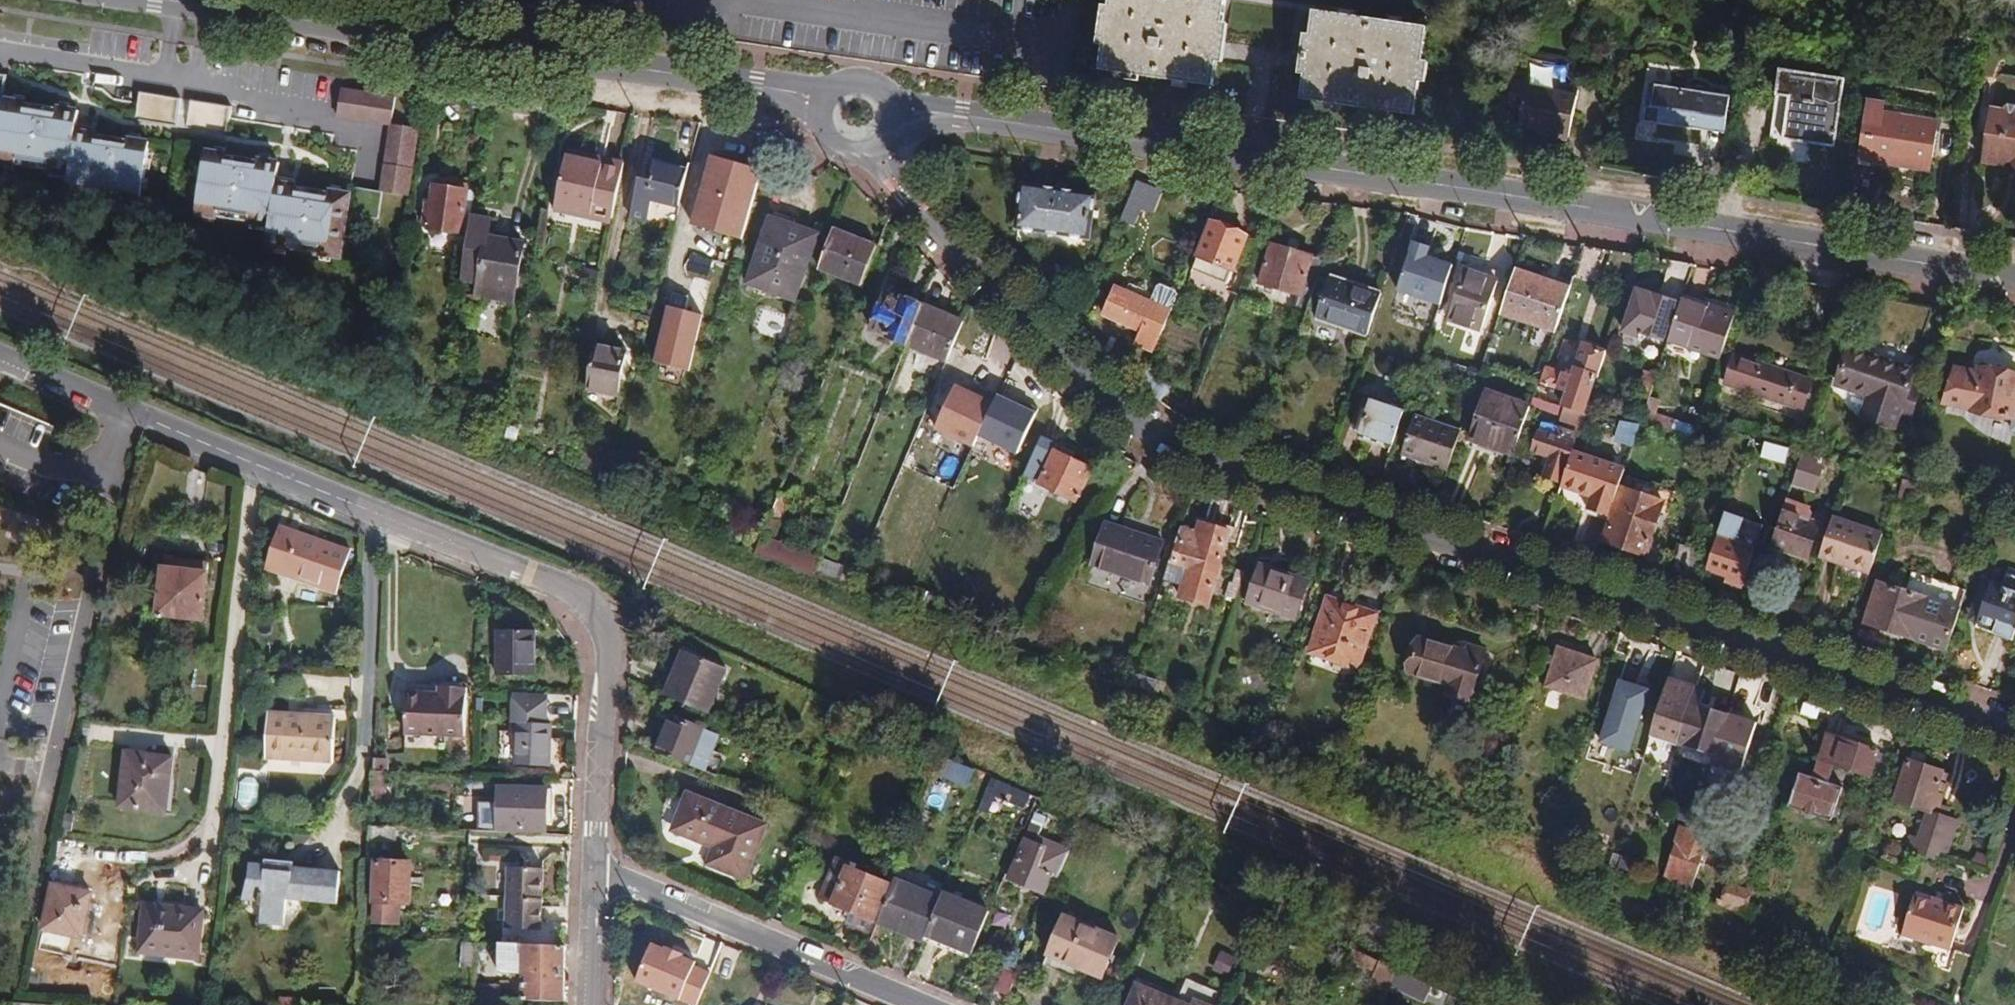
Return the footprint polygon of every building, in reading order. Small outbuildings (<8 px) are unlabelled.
[(609,4),(634,9),(636,0),(609,0),(609,4)] [(1101,70),(1213,87),(1216,63),(1222,23),(1225,0),(1111,0),(1110,7),(1104,47),(1101,70)] [(1103,6),(1097,46),(1104,47),(1110,7),(1103,6)] [(1306,75),(1302,100),(1414,116),(1419,83),(1422,61),(1427,29),(1314,13),(1311,36),(1306,75)] [(1222,23),(1216,63),(1223,64),(1229,24),(1222,23)] [(1304,35),(1298,75),(1306,75),(1311,36),(1304,35)] [(1519,50),(1508,108),(1522,110),(1519,125),(1540,129),(1570,135),(1578,88),(1562,85),(1564,74),(1568,75),(1570,60),(1519,50)] [(1422,61),(1419,83),(1426,83),(1429,62),(1422,61)] [(1783,139),(1834,148),(1845,79),(1780,69),(1776,95),(1789,98),(1783,139)] [(1645,107),(1643,122),(1724,134),(1730,95),(1654,85),(1651,108),(1645,107)] [(342,90),(337,117),(391,126),(395,99),(342,90)] [(179,100),(141,94),(136,122),(175,129),(179,100)] [(1770,138),(1783,139),(1789,98),(1776,95),(1770,138)] [(1868,99),(1859,159),(1930,170),(1938,123),(1883,114),(1885,102),(1868,99)] [(75,138),(76,131),(79,111),(5,100),(0,133),(0,165),(69,175),(66,195),(140,206),(150,142),(98,134),(96,141),(75,138)] [(230,109),(191,102),(187,130),(225,137),(230,109)] [(1885,102),(1883,114),(1938,123),(1940,110),(1885,102)] [(2006,166),(2005,173),(2014,175),(2014,107),(2007,106),(2002,109),(1983,106),(1979,128),(1988,129),(1982,162),(2006,166)] [(383,193),(412,197),(422,131),(391,126),(380,192),(383,193)] [(1569,139),(1570,135),(1540,129),(1539,133),(1569,139)] [(76,131),(75,138),(96,141),(98,134),(76,131)] [(1471,147),(1485,149),(1487,138),(1473,136),(1471,147)] [(195,216),(269,228),(266,247),(343,259),(350,215),(353,196),(298,186),(297,193),(275,190),(276,183),(280,164),(206,151),(195,216)] [(567,153),(566,159),(622,171),(623,165),(567,153)] [(572,213),(611,221),(622,171),(566,159),(556,205),(573,208),(572,213)] [(653,201),(678,207),(687,171),(650,162),(646,179),(640,178),(631,217),(648,221),(653,201)] [(428,229),(467,235),(470,217),(474,191),(465,190),(466,184),(435,180),(431,203),(425,202),(422,225),(428,226),(428,229)] [(276,183),(275,190),(297,193),(298,186),(276,183)] [(1135,184),(1126,206),(1141,212),(1150,190),(1135,184)] [(1087,237),(1093,197),(1024,187),(1018,227),(1087,237)] [(355,188),(353,196),(350,215),(379,219),(383,193),(380,192),(355,188)] [(737,214),(740,201),(695,190),(688,220),(733,231),(737,214)] [(573,208),(556,205),(555,210),(572,213),(573,208)] [(737,214),(733,231),(730,243),(736,245),(743,215),(737,214)] [(467,235),(460,280),(478,284),(476,297),(514,303),(524,243),(488,237),(491,221),(470,217),(467,235)] [(770,217),(746,284),(795,302),(819,235),(770,217)] [(730,243),(733,231),(688,220),(685,233),(730,243)] [(1212,222),(1192,272),(1227,286),(1248,236),(1212,222)] [(833,230),(818,269),(862,286),(877,247),(833,230)] [(1440,308),(1453,267),(1429,259),(1433,247),(1416,241),(1398,295),(1440,308)] [(1294,326),(1301,328),(1324,261),(1271,245),(1259,283),(1300,297),(1294,314),(1297,315),(1294,326)] [(582,279),(598,283),(602,266),(586,262),(582,279)] [(1668,262),(1661,282),(1680,288),(1688,266),(1668,262)] [(1464,270),(1447,320),(1481,331),(1498,281),(1464,270)] [(1515,270),(1501,313),(1556,331),(1570,289),(1515,270)] [(1330,276),(1316,318),(1367,336),(1381,293),(1330,276)] [(1159,288),(1152,304),(1171,312),(1178,296),(1177,293),(1161,287),(1159,288)] [(1665,340),(1677,302),(1628,287),(1614,329),(1639,337),(1640,333),(1665,340)] [(658,288),(652,316),(655,317),(651,337),(663,340),(675,293),(658,288)] [(1152,304),(1116,290),(1105,316),(1141,330),(1135,344),(1155,352),(1171,312),(1152,304)] [(870,331),(905,345),(922,304),(902,296),(901,298),(886,292),(870,331)] [(1682,299),(1667,342),(1719,359),(1734,316),(1682,299)] [(1903,302),(1898,335),(1925,340),(1931,306),(1903,302)] [(947,361),(964,320),(922,304),(905,345),(912,347),(938,357),(947,361)] [(937,309),(955,316),(957,311),(939,304),(937,309)] [(659,355),(662,342),(650,339),(647,352),(659,355)] [(1563,408),(1564,408),(1559,422),(1580,429),(1606,352),(1584,345),(1573,377),(1548,368),(1542,384),(1568,393),(1563,408)] [(596,347),(588,390),(618,396),(626,353),(596,347)] [(935,363),(938,357),(912,347),(910,352),(935,363)] [(1910,380),(1913,372),(1847,350),(1835,383),(1869,395),(1862,417),(1892,427),(1896,414),(1908,418),(1915,395),(1906,393),(1910,380)] [(1736,355),(1726,383),(1801,408),(1810,379),(1736,355)] [(1941,406),(2011,418),(2009,428),(2014,429),(2014,373),(1978,367),(1977,371),(1954,367),(1941,406)] [(1648,399),(1657,374),(1644,370),(1635,395),(1648,399)] [(1147,372),(1141,388),(1160,402),(1171,388),(1147,372)] [(1906,393),(1915,395),(1919,383),(1910,380),(1906,393)] [(1487,391),(1471,438),(1514,453),(1531,406),(1487,391)] [(1359,435),(1392,446),(1404,410),(1371,399),(1368,410),(1359,435)] [(1354,433),(1359,435),(1368,410),(1363,408),(1354,433)] [(1644,411),(1640,423),(1668,434),(1672,421),(1644,411)] [(1402,454),(1448,469),(1461,432),(1415,417),(1402,454)] [(1635,439),(1640,423),(1622,420),(1620,436),(1635,439)] [(1554,438),(1573,445),(1575,445),(1579,433),(1559,426),(1554,438)] [(1560,483),(1573,445),(1554,438),(1539,433),(1534,448),(1551,454),(1543,478),(1560,483)] [(1040,484),(1076,501),(1091,469),(1054,452),(1059,442),(1044,435),(1031,464),(1046,471),(1040,484)] [(1317,437),(1311,454),(1320,457),(1326,440),(1317,437)] [(1587,510),(1609,517),(1624,470),(1572,452),(1561,487),(1591,497),(1587,510)] [(1798,461),(1793,476),(1816,483),(1821,467),(1798,461)] [(1644,496),(1663,502),(1669,504),(1674,490),(1649,482),(1644,496)] [(1621,488),(1603,542),(1645,557),(1663,502),(1644,496),(1621,488)] [(769,518),(781,522),(791,498),(779,493),(769,518)] [(1781,511),(1770,546),(1807,558),(1819,523),(1781,511)] [(1832,517),(1819,557),(1869,574),(1883,534),(1832,517)] [(769,518),(762,536),(774,540),(781,522),(769,518)] [(1163,581),(1182,587),(1179,598),(1209,606),(1230,531),(1200,522),(1197,533),(1181,528),(1163,581)] [(1106,523),(1092,566),(1150,585),(1164,542),(1106,523)] [(351,551),(280,526),(264,569),(337,594),(351,551)] [(762,536),(755,554),(814,575),(821,558),(822,557),(774,540),(762,536)] [(1716,537),(1706,569),(1726,576),(1745,583),(1756,550),(1716,537)] [(1677,544),(1668,570),(1690,577),(1698,551),(1677,544)] [(821,558),(814,575),(850,589),(858,571),(821,558)] [(1260,565),(1247,603),(1296,620),(1309,582),(1260,565)] [(158,615),(203,620),(208,574),(164,569),(158,615)] [(1233,583),(1241,586),(1245,572),(1237,570),(1233,583)] [(1966,591),(1915,573),(1909,592),(1876,581),(1863,622),(1894,633),(1897,625),(1912,631),(1909,637),(1946,650),(1960,609),(1966,591)] [(1743,589),(1745,583),(1726,576),(1724,583),(1743,589)] [(2010,578),(2007,587),(1982,579),(1977,596),(1986,599),(1976,628),(2013,641),(2014,635),(2014,579),(2010,578)] [(1236,600),(1241,586),(1233,583),(1231,582),(1226,596),(1236,600)] [(1331,590),(1310,653),(1358,670),(1380,607),(1331,590)] [(1967,625),(1976,628),(1986,599),(1977,596),(1967,625)] [(498,676),(534,676),(535,632),(498,631),(498,676)] [(1470,703),(1486,652),(1463,645),(1461,652),(1419,639),(1409,672),(1450,685),(1447,696),(1470,703)] [(1559,649),(1546,687),(1585,699),(1597,661),(1559,649)] [(683,651),(664,698),(708,715),(727,669),(683,651)] [(1133,672),(1129,684),(1155,694),(1159,681),(1133,672)] [(1669,680),(1651,734),(1716,755),(1728,718),(1699,708),(1691,705),(1696,689),(1669,680)] [(1631,757),(1654,693),(1622,681),(1599,745),(1631,757)] [(439,696),(407,694),(405,733),(466,737),(468,695),(469,688),(439,686),(439,696)] [(1696,689),(1691,705),(1699,708),(1705,692),(1696,689)] [(1815,717),(1817,710),(1805,706),(1803,713),(1815,717)] [(334,763),(336,717),(269,713),(266,758),(334,763)] [(656,753),(690,767),(705,728),(671,714),(656,753)] [(516,766),(550,767),(551,725),(518,723),(516,766)] [(1795,788),(1788,808),(1802,812),(1805,816),(1811,818),(1815,817),(1831,822),(1832,820),(1835,817),(1837,811),(1836,807),(1841,791),(1829,786),(1828,784),(1834,764),(1870,776),(1875,762),(1878,752),(1828,736),(1815,776),(1811,777),(1800,774),(1799,776),(1795,779),(1793,785),(1795,788)] [(1895,800),(1930,813),(1944,773),(1925,766),(1929,755),(1914,750),(1910,761),(1909,761),(1895,800)] [(174,758),(126,751),(119,808),(167,814),(174,758)] [(1878,752),(1875,762),(1879,764),(1883,754),(1878,752)] [(374,771),(389,772),(390,759),(375,759),(374,771)] [(943,775),(964,784),(971,768),(951,759),(943,775)] [(387,806),(389,772),(374,771),(372,805),(387,806)] [(1950,775),(1944,773),(1930,813),(1936,815),(1950,775)] [(1031,795),(992,777),(978,811),(988,815),(996,799),(1024,811),(1031,795)] [(500,788),(498,830),(547,832),(547,815),(552,815),(553,790),(500,788)] [(674,789),(659,827),(670,832),(685,793),(674,789)] [(745,881),(768,825),(687,792),(672,832),(714,849),(707,865),(745,881)] [(1033,825),(1042,829),(1046,820),(1037,813),(1033,825)] [(1575,818),(1572,828),(1582,831),(1585,821),(1575,818)] [(1033,825),(1008,879),(1041,892),(1043,894),(1052,874),(1058,877),(1069,851),(1039,837),(1042,829),(1033,825)] [(1921,855),(1938,861),(1941,853),(1948,832),(1931,825),(1921,855)] [(397,843),(397,828),(371,827),(371,842),(397,843)] [(1681,845),(1687,829),(1680,827),(1674,843),(1681,845)] [(1690,887),(1708,837),(1687,829),(1681,845),(1669,880),(1690,887)] [(873,921),(888,884),(849,868),(851,863),(834,856),(817,897),(846,909),(873,921)] [(280,865),(280,862),(269,861),(269,864),(251,862),(249,881),(242,900),(262,903),(260,924),(285,927),(288,900),(338,905),(342,871),(293,866),(280,865)] [(412,864),(377,862),(375,901),(374,921),(400,922),(400,902),(410,903),(412,864)] [(509,898),(541,899),(544,871),(510,868),(509,898)] [(895,879),(876,923),(922,942),(925,936),(941,899),(895,879)] [(92,894),(54,885),(44,929),(82,938),(92,894)] [(1731,887),(1726,902),(1746,908),(1751,893),(1731,887)] [(941,899),(925,936),(971,955),(990,912),(943,893),(941,899)] [(1914,896),(1902,935),(1951,951),(1965,907),(1941,900),(1940,905),(1930,901),(1914,896)] [(541,899),(509,898),(507,927),(539,929),(541,899)] [(146,905),(141,952),(199,959),(204,911),(146,905)] [(868,932),(873,921),(846,909),(841,921),(868,932)] [(1044,966),(1081,982),(1085,972),(1102,979),(1119,939),(1065,916),(1044,966)] [(465,965),(474,966),(475,942),(466,942),(465,962),(465,965)] [(563,1002),(566,946),(503,944),(502,974),(525,975),(524,1001),(563,1002)] [(1391,967),(1353,949),(1348,961),(1386,980),(1391,967)] [(1222,953),(1214,970),(1228,977),(1236,959),(1222,953)] [(996,990),(1009,995),(1017,974),(1005,969),(996,990)] [(1431,987),(1398,971),(1392,986),(1424,1002),(1431,987)] [(1220,992),(1187,978),(1177,1002),(1138,986),(1130,1004),(1214,1004),(1220,992)] [(478,986),(478,999),(500,1000),(500,986),(478,986)] [(280,997),(279,1004),(296,1004),(296,998),(280,997)]
